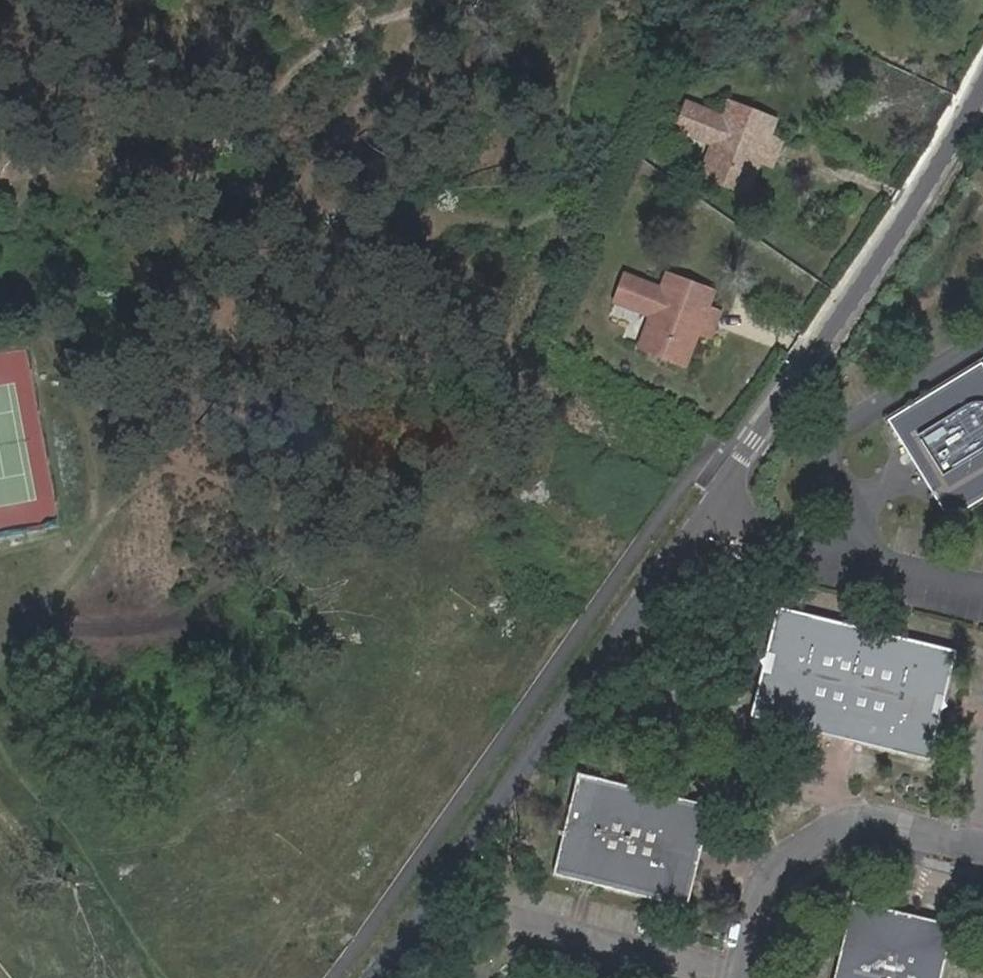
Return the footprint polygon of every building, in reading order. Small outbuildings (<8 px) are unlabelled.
[(759,150),(777,157),(783,141),(765,135),(771,118),(730,102),(724,120),(683,105),(674,129),(715,144),(702,177),(743,192),(755,160),(759,150)] [(774,167),(777,157),(759,150),(755,160),(774,167)] [(697,321),(714,328),(720,313),(703,307),(710,290),(668,275),(662,291),(621,276),(612,300),(653,315),(640,348),(682,363),(694,331),(697,321)] [(710,337),(714,328),(697,321),(694,331),(710,337)] [(891,417),(953,518),(982,499),(982,361),(891,417)] [(937,693),(944,694),(955,648),(780,604),(768,650),(774,652),(770,671),(763,670),(752,712),(930,755),(940,712),(933,710),(937,693)] [(768,650),(763,670),(770,671),(774,652),(768,650)] [(940,712),(944,694),(937,693),(933,710),(940,712)] [(575,779),(589,771),(578,768),(575,779)] [(703,799),(589,771),(575,779),(556,857),(565,870),(678,899),(690,890),(693,878),(692,855),(688,855),(691,844),(696,845),(705,829),(710,810),(703,799)] [(712,801),(703,799),(710,810),(712,801)] [(693,878),(705,829),(696,845),(691,844),(688,855),(692,855),(693,878)] [(554,867),(565,870),(556,857),(554,867)] [(687,901),(690,890),(678,899),(687,901)] [(853,897),(850,909),(865,900),(853,897)] [(950,935),(941,919),(929,915),(928,920),(909,917),(908,920),(895,917),(896,913),(878,907),(879,903),(865,900),(850,909),(833,977),(939,977),(950,935)] [(929,915),(879,903),(878,907),(896,913),(895,917),(908,920),(909,917),(928,920),(929,915)] [(941,919),(950,935),(953,921),(941,919)]
